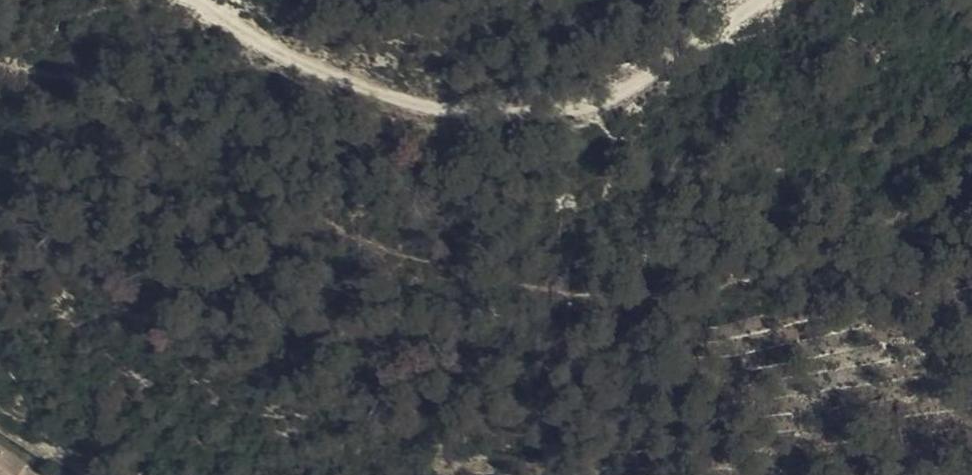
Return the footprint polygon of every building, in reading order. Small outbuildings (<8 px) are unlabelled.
[(32,473),(35,469),(1,445),(0,446),(0,474),(35,474),(32,473)]
